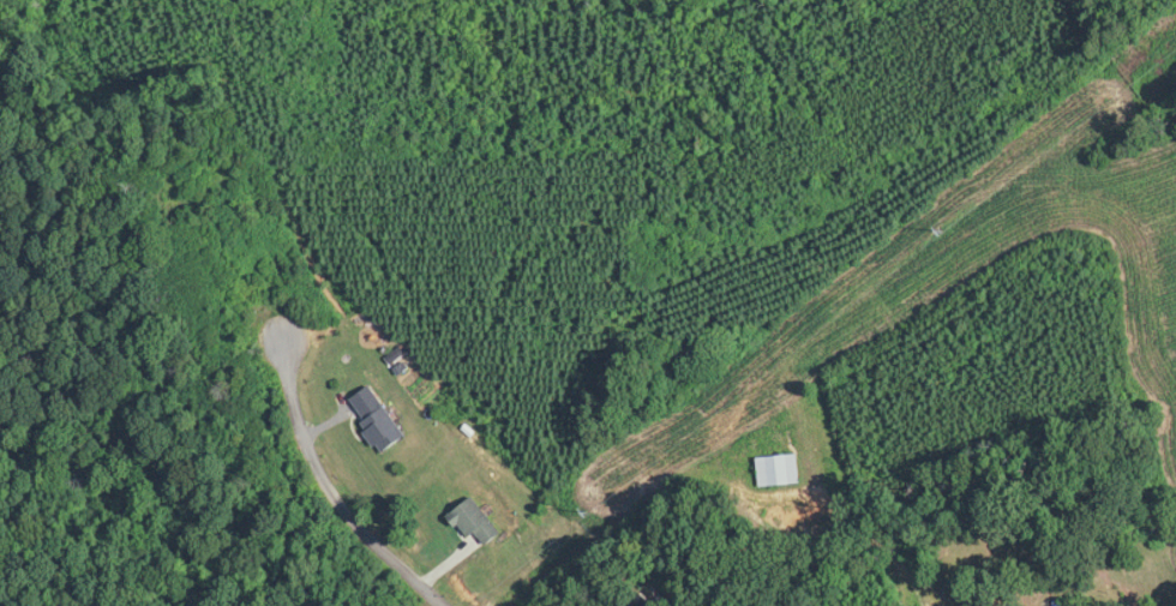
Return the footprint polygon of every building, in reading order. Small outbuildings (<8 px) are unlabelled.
[(361,423),(380,454),(406,439),(388,408),(361,423)] [(761,486),(802,485),(800,455),(760,457),(761,486)] [(465,525),(482,549),(502,536),(475,497),(448,517),(457,530),(465,525)]
